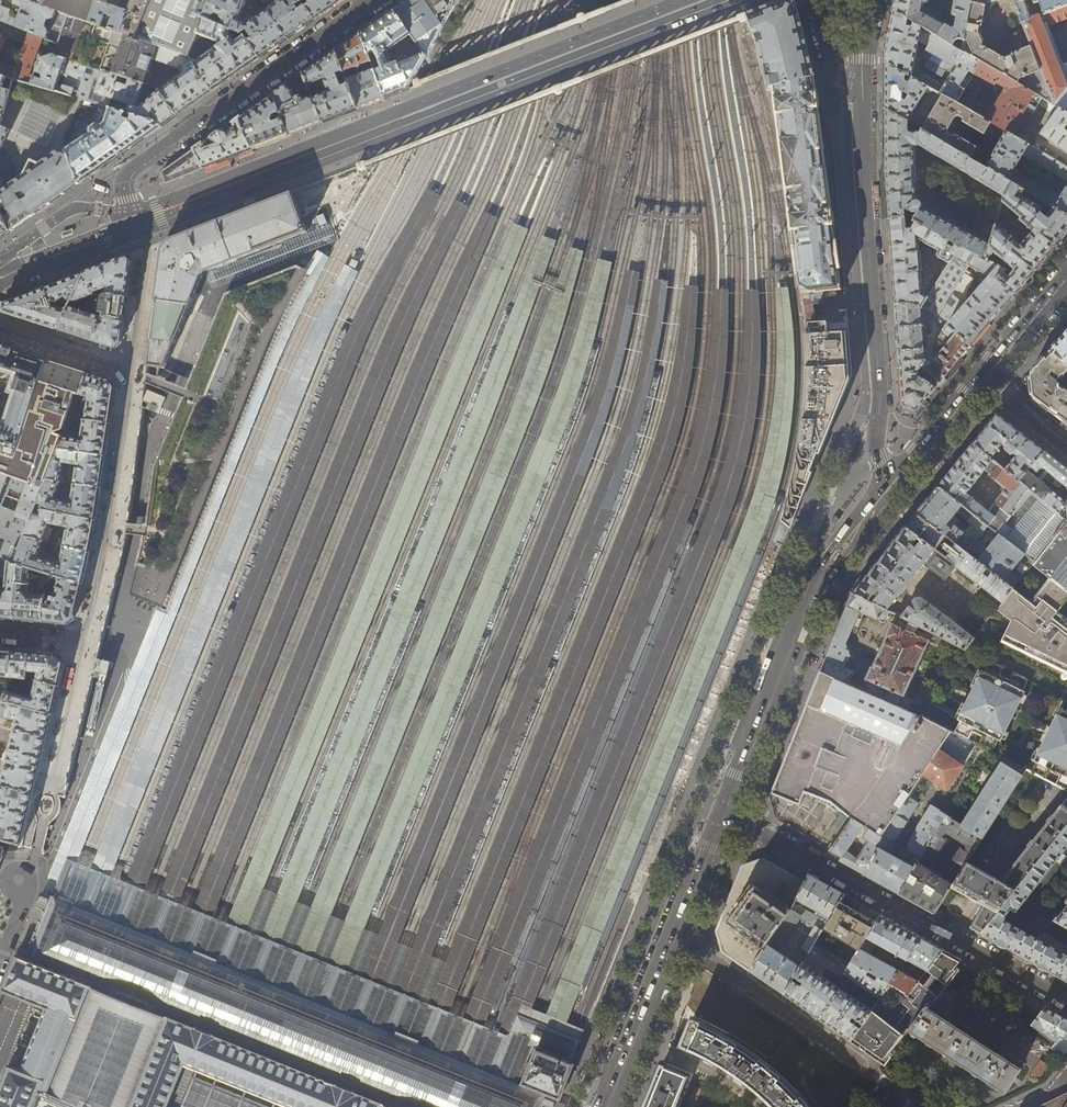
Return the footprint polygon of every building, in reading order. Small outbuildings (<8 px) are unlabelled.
[(1,20),(30,32),(43,37),(58,43),(63,30),(69,15),(26,0),(13,0),(12,4),(24,8),(20,18),(10,14),(12,11),(0,6),(0,19),(1,20)] [(69,15),(120,33),(123,25),(127,15),(132,0),(110,0),(109,3),(98,0),(26,0),(69,15)] [(127,15),(133,18),(132,28),(123,25),(120,33),(156,45),(187,56),(197,34),(204,18),(212,0),(132,0),(127,15)] [(254,19),(254,18),(252,19),(253,20),(252,21),(250,18),(245,22),(246,23),(246,24),(240,19),(248,0),(212,0),(204,18),(210,20),(213,15),(214,15),(215,15),(217,14),(223,16),(223,18),(223,19),(225,20),(222,26),(245,36),(259,58),(273,48),(286,38),(267,11),(254,19)] [(282,0),(267,11),(286,38),(300,29),(313,19),(304,6),(298,9),(296,5),(301,1),(300,0),(282,0)] [(301,1),(304,6),(313,19),(328,9),(341,0),(300,0),(301,1)] [(394,10),(411,34),(424,53),(427,57),(459,0),(408,0),(394,10)] [(593,10),(596,0),(577,0),(575,6),(593,10)] [(894,10),(953,45),(955,40),(959,39),(964,40),(972,0),(956,0),(953,14),(953,15),(954,16),(957,17),(956,28),(952,30),(926,14),(929,0),(896,0),(894,10)] [(964,40),(962,50),(981,61),(1055,105),(1025,30),(1005,38),(1012,55),(1011,58),(1006,60),(985,47),(978,33),(979,28),(982,27),(986,3),(989,4),(999,0),(972,0),(964,40)] [(1025,30),(1055,105),(1066,90),(1066,82),(1063,75),(1044,27),(1066,18),(1066,0),(1034,0),(1035,3),(1039,1),(1044,14),(1039,16),(1038,13),(1036,13),(1031,15),(1025,1),(1028,0),(1014,0),(1025,30)] [(378,21),(360,33),(385,98),(389,96),(410,88),(409,87),(427,57),(424,53),(392,66),(385,53),(411,34),(394,10),(378,21)] [(962,50),(953,45),(894,10),(886,46),(885,53),(885,62),(906,75),(911,78),(919,42),(925,46),(924,49),(926,50),(923,57),(928,60),(923,67),(940,77),(945,69),(945,70),(952,65),(955,67),(944,86),(925,75),(922,76),(919,82),(956,103),(960,96),(962,92),(969,81),(974,72),(981,61),(962,50)] [(156,45),(120,33),(69,15),(63,30),(58,43),(55,55),(143,83),(146,75),(149,66),(151,58),(156,45)] [(222,26),(210,20),(204,18),(197,34),(220,44),(193,64),(194,66),(212,91),(232,76),(259,58),(245,36),(222,26)] [(6,77),(26,84),(31,59),(43,37),(30,32),(17,68),(0,63),(0,76),(6,77)] [(358,109),(367,105),(385,98),(360,33),(347,43),(335,51),(358,109)] [(187,56),(156,45),(151,58),(183,70),(189,65),(191,68),(165,86),(161,80),(146,75),(143,83),(144,83),(157,87),(159,91),(177,115),(195,103),(212,91),(194,66),(193,64),(187,56)] [(320,61),(303,73),(308,86),(326,79),(327,81),(326,82),(326,83),(328,88),(329,89),(330,89),(331,91),(313,98),(322,122),(354,110),(358,109),(335,51),(320,61)] [(35,77),(32,85),(101,105),(126,113),(133,115),(158,122),(161,126),(164,124),(177,115),(159,91),(141,106),(136,105),(144,83),(143,83),(55,55),(53,55),(42,58),(39,66),(37,72),(45,75),(43,79),(35,77)] [(981,61),(974,72),(995,84),(996,82),(1007,88),(990,118),(980,112),(980,111),(978,110),(979,107),(960,96),(956,103),(991,123),(998,127),(1011,135),(1025,109),(1033,113),(1038,105),(1051,113),(1056,106),(1055,105),(981,61)] [(903,81),(906,75),(885,62),(885,90),(885,109),(908,122),(926,91),(940,99),(925,127),(916,121),(913,125),(971,159),(977,148),(955,135),(954,137),(949,134),(948,131),(955,117),(959,117),(964,120),(962,122),(984,135),(991,123),(956,103),(919,82),(912,78),(909,84),(903,81)] [(433,71),(438,74),(441,68),(436,65),(433,71)] [(313,98),(308,86),(303,73),(287,84),(274,94),(290,135),(306,129),(322,122),(313,98)] [(814,75),(774,88),(799,284),(800,294),(836,291),(841,290),(839,273),(839,268),(833,226),(834,225),(833,224),(833,217),(832,210),(831,208),(831,203),(826,166),(825,157),(824,149),(819,113),(818,108),(818,107),(820,107),(821,107),(822,109),(820,99),(817,87),(815,80),(814,75)] [(6,77),(0,76),(0,109),(4,110),(9,91),(2,89),(6,77)] [(969,81),(962,92),(969,96),(975,85),(969,81)] [(1055,105),(1056,106),(1059,107),(1066,112),(1066,90),(1055,105)] [(255,107),(241,117),(254,149),(272,142),(290,135),(274,94),(255,107)] [(64,113),(31,98),(15,133),(48,148),(64,113)] [(67,149),(80,183),(85,179),(141,140),(161,126),(158,122),(133,115),(131,120),(124,118),(126,113),(101,105),(96,121),(98,124),(93,127),(90,131),(91,132),(67,149)] [(1059,107),(1040,134),(1066,153),(1066,131),(1065,129),(1066,126),(1066,112),(1059,107)] [(4,147),(10,129),(0,125),(4,110),(0,109),(0,146),(4,147)] [(913,125),(908,122),(885,109),(885,165),(885,170),(887,192),(889,220),(905,217),(904,210),(908,209),(909,210),(911,211),(912,212),(914,211),(916,215),(912,220),(915,222),(950,241),(957,244),(975,254),(982,258),(990,243),(996,224),(984,220),(979,238),(922,208),(922,205),(921,203),(919,201),(917,200),(915,146),(916,147),(917,147),(919,145),(1005,196),(1012,183),(979,164),(971,159),(913,125)] [(233,157),(254,149),(241,117),(217,133),(210,138),(211,139),(212,139),(214,145),(209,147),(207,142),(208,142),(207,141),(195,149),(203,169),(233,157)] [(998,127),(979,164),(1012,183),(1025,191),(1036,197),(1066,215),(1066,187),(1066,188),(1064,186),(1058,196),(1013,169),(1022,154),(1066,181),(1066,167),(1024,142),(1017,138),(1011,135),(998,127)] [(62,149),(20,179),(34,215),(56,199),(62,195),(64,194),(68,191),(73,188),(74,186),(80,183),(67,149),(66,150),(62,149)] [(181,177),(203,169),(195,149),(185,156),(162,172),(163,177),(166,183),(181,177)] [(10,231),(29,218),(34,215),(20,179),(5,189),(5,183),(4,180),(2,175),(0,173),(0,206),(10,231)] [(302,187),(308,204),(344,191),(337,174),(328,177),(302,187)] [(1021,218),(1019,220),(1033,232),(1035,230),(1036,230),(1054,244),(1064,232),(1066,228),(1066,215),(1036,197),(1033,202),(1022,196),(1025,191),(1012,183),(1005,196),(1003,202),(1021,218)] [(147,366),(165,368),(176,341),(202,277),(206,272),(270,246),(307,232),(291,192),(284,194),(234,214),(185,233),(168,239),(165,243),(162,247),(161,257),(150,339),(147,366)] [(7,233),(10,231),(0,206),(0,238),(7,233)] [(905,217),(889,220),(892,259),(896,305),(908,304),(931,313),(936,317),(964,272),(969,265),(975,254),(957,244),(955,249),(948,245),(950,241),(915,222),(912,229),(906,229),(905,217)] [(1006,270),(998,279),(1013,293),(1025,279),(1033,269),(1012,251),(1019,243),(996,223),(996,224),(990,243),(982,258),(1006,270)] [(1044,256),(1054,244),(1036,230),(1035,230),(1033,232),(1032,232),(1021,245),(1019,243),(1012,251),(1033,269),(1044,256)] [(583,251),(572,248),(556,293),(505,431),(308,916),(327,923),(532,421),(565,328),(583,251)] [(1006,270),(982,258),(975,254),(969,265),(983,272),(989,277),(966,304),(965,304),(967,290),(974,278),(964,272),(936,317),(970,346),(984,328),(1013,293),(998,279),(1006,270)] [(105,264),(87,271),(72,301),(76,301),(94,295),(95,292),(107,287),(106,294),(127,297),(131,270),(133,261),(126,256),(105,264)] [(612,264),(599,260),(581,327),(571,356),(561,387),(502,534),(411,760),(341,929),(361,937),(536,505),(573,413),(591,357),(612,264)] [(280,304),(301,268),(296,266),(226,294),(186,390),(154,467),(146,528),(139,562),(145,565),(138,590),(158,599),(262,340),(270,323),(280,304)] [(63,280),(46,287),(51,300),(69,305),(70,304),(72,301),(87,271),(63,280)] [(58,329),(69,305),(51,300),(46,287),(22,296),(3,304),(3,312),(6,313),(40,324),(58,329)] [(808,334),(848,331),(848,322),(827,324),(825,323),(814,323),(812,300),(837,297),(836,291),(800,294),(808,334)] [(127,300),(127,297),(106,294),(106,296),(102,295),(102,298),(98,298),(97,311),(105,313),(104,316),(105,316),(124,319),(127,300)] [(70,304),(69,305),(58,329),(74,335),(93,341),(99,321),(101,315),(95,312),(94,311),(93,310),(94,308),(70,304)] [(908,304),(896,305),(901,374),(904,406),(917,410),(925,400),(952,368),(970,346),(936,317),(931,313),(908,304)] [(122,337),(124,319),(105,316),(103,322),(99,321),(93,341),(104,344),(114,347),(121,343),(122,337)] [(1049,351),(1066,365),(1066,330),(1058,340),(1049,351)] [(848,331),(808,334),(805,334),(806,345),(806,357),(806,370),(806,382),(806,395),(806,401),(806,413),(806,426),(804,439),(801,454),(797,468),(794,480),(793,483),(791,488),(789,494),(781,520),(788,528),(790,525),(804,493),(807,485),(812,474),(827,437),(842,397),(852,373),(848,331)] [(0,345),(0,453),(16,457),(47,360),(9,348),(0,345)] [(1049,351),(1044,358),(1031,375),(1033,397),(1066,423),(1066,390),(1060,384),(1058,384),(1057,382),(1059,382),(1060,381),(1063,383),(1066,378),(1066,365),(1049,351)] [(47,360),(16,457),(0,453),(0,473),(44,488),(47,481),(58,450),(70,418),(87,373),(72,368),(47,360)] [(110,381),(92,375),(87,373),(70,418),(78,419),(84,420),(109,424),(112,405),(115,388),(110,381)] [(925,400),(917,410),(904,406),(901,374),(898,374),(901,414),(916,419),(929,403),(925,400)] [(1046,452),(1023,434),(997,414),(987,427),(973,444),(1003,468),(1009,460),(997,451),(1001,445),(1001,447),(1011,454),(1014,454),(1016,456),(1005,470),(1019,481),(1026,473),(1021,469),(1026,463),(1032,467),(1046,452)] [(78,419),(70,418),(58,450),(105,456),(107,442),(109,424),(84,420),(81,436),(76,435),(78,419)] [(952,470),(939,486),(988,526),(999,535),(1025,555),(1034,562),(1066,522),(1066,519),(1062,515),(1057,511),(1019,481),(1005,470),(1003,468),(973,444),(952,470)] [(105,456),(58,450),(47,481),(60,483),(63,463),(78,465),(76,477),(69,476),(68,484),(100,488),(102,474),(105,456)] [(1066,519),(1066,501),(1064,501),(1034,476),(1038,472),(1058,488),(1061,488),(1064,485),(1066,487),(1066,468),(1046,452),(1032,467),(1026,473),(1019,481),(1057,511),(1059,509),(1060,510),(1062,508),(1065,510),(1062,515),(1066,519)] [(5,561),(11,546),(20,549),(25,537),(36,509),(44,488),(0,473),(0,559),(5,561)] [(60,483),(47,481),(44,488),(36,509),(95,520),(98,503),(100,488),(68,484),(67,491),(74,492),(72,501),(70,501),(70,503),(54,500),(60,483)] [(939,486),(925,503),(916,514),(946,537),(956,545),(968,553),(1004,581),(1025,555),(999,535),(981,557),(970,549),(988,526),(939,486)] [(95,520),(36,509),(25,537),(43,541),(48,542),(52,530),(48,528),(49,524),(66,527),(66,530),(67,531),(65,540),(59,539),(58,545),(64,546),(89,552),(92,539),(95,520)] [(907,525),(906,527),(936,549),(946,537),(916,514),(907,525)] [(1034,562),(1033,563),(1050,577),(1066,590),(1066,522),(1034,562)] [(936,549),(906,527),(882,556),(852,594),(889,612),(898,616),(942,638),(966,650),(976,638),(922,597),(916,598),(904,615),(889,608),(923,565),(946,581),(957,567),(1003,602),(997,609),(1010,620),(1001,642),(1066,674),(1066,618),(1058,612),(1066,600),(1066,590),(1050,577),(1031,602),(1013,588),(1004,581),(968,553),(957,566),(947,558),(936,549)] [(43,541),(25,537),(20,549),(11,546),(5,561),(19,565),(30,568),(40,571),(48,574),(82,584),(85,569),(89,552),(64,546),(61,562),(59,561),(59,564),(37,557),(43,541)] [(957,566),(968,553),(956,545),(947,558),(957,566)] [(5,561),(0,559),(0,579),(6,579),(5,588),(3,591),(0,591),(0,617),(13,618),(19,565),(5,561)] [(28,591),(30,568),(19,565),(13,618),(30,620),(43,621),(48,574),(40,571),(38,591),(35,594),(30,594),(28,591)] [(77,604),(82,584),(48,574),(43,621),(52,622),(65,624),(67,624),(74,619),(77,604)] [(829,651),(825,660),(846,666),(851,656),(846,644),(853,627),(857,629),(864,614),(884,623),(889,612),(852,594),(836,633),(829,651)] [(868,681),(864,690),(898,706),(908,710),(942,638),(898,616),(893,625),(892,625),(886,637),(888,638),(874,668),(872,668),(867,680),(868,681)] [(12,652),(0,650),(0,677),(0,679),(0,701),(4,702),(8,684),(10,669),(12,652)] [(32,654),(12,652),(10,669),(8,684),(16,686),(17,678),(27,679),(27,671),(38,673),(37,678),(32,677),(32,679),(58,686),(64,663),(59,656),(32,654)] [(846,666),(825,660),(823,666),(821,671),(850,684),(855,671),(846,666)] [(961,721),(955,734),(978,745),(992,753),(998,741),(1001,742),(1026,692),(1023,690),(1028,680),(1015,673),(1011,680),(1000,675),(1003,668),(990,661),(985,671),(982,670),(958,720),(961,721)] [(864,690),(860,688),(850,684),(821,671),(816,682),(807,706),(901,747),(922,717),(908,710),(898,706),(864,690)] [(17,686),(16,686),(8,684),(4,702),(52,714),(55,700),(58,686),(32,679),(31,679),(28,689),(34,690),(33,697),(31,697),(31,698),(15,693),(17,686)] [(16,720),(3,775),(0,786),(0,839),(21,845),(34,789),(35,784),(39,766),(52,714),(4,702),(0,701),(0,716),(16,720)] [(1032,773),(1044,779),(1048,771),(1059,776),(1055,785),(1066,791),(1066,702),(1064,708),(1061,706),(1034,762),(1037,763),(1032,773)] [(952,732),(924,775),(947,790),(978,745),(955,734),(952,732)] [(835,788),(849,755),(824,744),(815,764),(830,770),(824,783),(835,788)] [(810,798),(811,756),(780,756),(780,798),(810,798)] [(1010,762),(967,829),(982,839),(1027,770),(1010,762)] [(923,792),(916,787),(881,839),(875,848),(878,850),(864,875),(879,883),(898,893),(918,863),(922,856),(947,818),(930,808),(904,849),(903,850),(897,859),(889,855),(895,844),(895,842),(923,792)] [(1066,827),(1066,799),(1010,871),(1012,872),(1003,883),(967,863),(957,878),(953,885),(952,887),(984,905),(971,927),(982,933),(1066,827)] [(947,817),(947,818),(922,856),(930,861),(935,860),(947,840),(943,838),(946,834),(967,847),(964,851),(960,849),(948,868),(949,873),(957,878),(967,863),(982,839),(967,829),(947,817)] [(875,848),(881,839),(864,827),(851,820),(830,849),(827,854),(840,861),(846,865),(864,875),(878,850),(875,848)] [(982,933),(1023,956),(1066,980),(1066,955),(1006,922),(1006,916),(1012,909),(1017,912),(1066,849),(1066,827),(982,933)] [(787,915),(804,882),(784,871),(763,859),(742,866),(716,931),(717,934),(722,952),(733,959),(745,968),(749,971),(787,915)] [(953,885),(918,863),(898,893),(912,901),(935,914),(938,909),(952,887),(953,885)] [(844,895),(821,882),(808,875),(804,882),(787,915),(749,971),(752,972),(784,994),(804,963),(814,946),(824,929),(840,902),(844,895)] [(1055,886),(1048,894),(1053,899),(1060,890),(1055,886)] [(552,1106),(553,1106),(552,1106),(552,1104),(553,1104),(553,1103),(554,1101),(553,1101),(555,1098),(555,1099),(558,1100),(559,1097),(559,1096),(559,1095),(559,1094),(558,1093),(560,1089),(561,1089),(561,1088),(562,1088),(563,1086),(563,1085),(563,1084),(562,1084),(564,1079),(565,1080),(565,1078),(566,1079),(566,1078),(566,1077),(567,1076),(566,1076),(567,1076),(567,1074),(566,1074),(568,1070),(569,1070),(569,1069),(570,1068),(570,1067),(571,1067),(572,1065),(571,1064),(575,1054),(578,1048),(579,1043),(585,1028),(574,1023),(571,1030),(563,1027),(554,1023),(546,1020),(511,1006),(505,1020),(488,1062),(471,1055),(463,1052),(453,1048),(435,1040),(427,1037),(417,1033),(422,1021),(442,970),(331,926),(269,900),(258,896),(243,934),(233,959),(226,956),(217,953),(200,946),(193,943),(183,939),(166,932),(158,929),(149,925),(132,919),(123,915),(115,912),(113,911),(97,905),(90,902),(81,898),(64,891),(60,890),(56,888),(52,898),(51,897),(50,896),(49,898),(42,895),(41,896),(41,897),(40,897),(39,900),(40,900),(39,901),(39,903),(40,903),(38,910),(37,912),(39,915),(42,917),(41,920),(40,922),(39,922),(39,923),(39,925),(37,930),(36,932),(35,932),(34,933),(35,933),(35,934),(34,936),(33,938),(29,938),(27,939),(25,941),(23,947),(21,947),(21,948),(20,949),(18,952),(19,952),(19,953),(18,954),(17,957),(16,956),(15,959),(15,960),(15,961),(14,962),(15,963),(13,967),(12,968),(12,969),(11,968),(11,970),(11,971),(10,972),(11,972),(10,977),(9,976),(8,978),(8,977),(8,978),(7,980),(7,982),(6,986),(5,986),(4,988),(3,989),(2,991),(4,992),(5,992),(6,993),(6,992),(7,992),(13,995),(14,995),(13,996),(15,996),(16,996),(23,999),(23,1000),(24,1000),(32,1003),(35,1004),(45,1008),(44,1008),(45,1008),(45,1009),(46,1009),(45,1010),(46,1010),(43,1019),(42,1019),(41,1020),(42,1020),(38,1029),(37,1030),(38,1031),(34,1039),(33,1041),(34,1041),(30,1050),(30,1049),(29,1051),(30,1051),(26,1060),(26,1059),(25,1061),(22,1070),(21,1071),(11,1067),(8,1066),(7,1068),(7,1069),(7,1070),(8,1070),(4,1079),(3,1079),(3,1080),(4,1080),(0,1089),(0,1106),(551,1106),(552,1106)] [(860,913),(840,902),(824,929),(858,949),(859,948),(876,922),(876,921),(871,919),(860,913)] [(1056,920),(1066,926),(1066,907),(1056,920)] [(881,915),(876,922),(859,948),(858,949),(848,966),(844,973),(842,975),(829,967),(827,969),(842,978),(844,974),(881,998),(886,990),(891,984),(910,995),(920,982),(871,955),(877,943),(906,959),(906,960),(907,961),(908,960),(928,971),(944,950),(921,937),(894,922),(881,915)] [(848,966),(814,946),(804,963),(784,994),(818,1018),(834,1029),(851,1041),(872,1011),(873,1010),(823,976),(827,969),(829,967),(842,975),(844,973),(848,966)] [(944,950),(928,971),(945,982),(957,966),(961,959),(944,950)] [(920,982),(910,995),(927,1004),(929,1002),(936,993),(920,982)] [(872,1011),(851,1041),(862,1049),(882,1063),(908,1030),(927,1004),(910,995),(891,984),(886,990),(900,1000),(885,1020),(872,1011)] [(931,1005),(929,1002),(927,1004),(908,1030),(1006,1093),(1013,1081),(1018,1084),(1020,1080),(1016,1077),(1021,1069),(1004,1058),(971,1037),(934,1012),(928,1008),(931,1005)] [(1046,1006),(1041,1013),(1032,1025),(1041,1032),(1055,1043),(1051,1049),(1062,1058),(1066,1052),(1066,1018),(1046,1006)] [(692,1020),(682,1045),(690,1049),(708,1057),(714,1061),(729,1070),(735,1074),(748,1084),(754,1089),(767,1100),(773,1106),(774,1106),(810,1106),(807,1102),(803,1098),(791,1085),(785,1079),(772,1067),(764,1061),(751,1051),(736,1042),(732,1039),(710,1028),(699,1023),(692,1020)] [(645,1106),(674,1106),(687,1076),(661,1067),(651,1093),(645,1106)] [(1066,1093),(1061,1096),(1044,1105),(1040,1106),(1066,1106),(1066,1093)]
